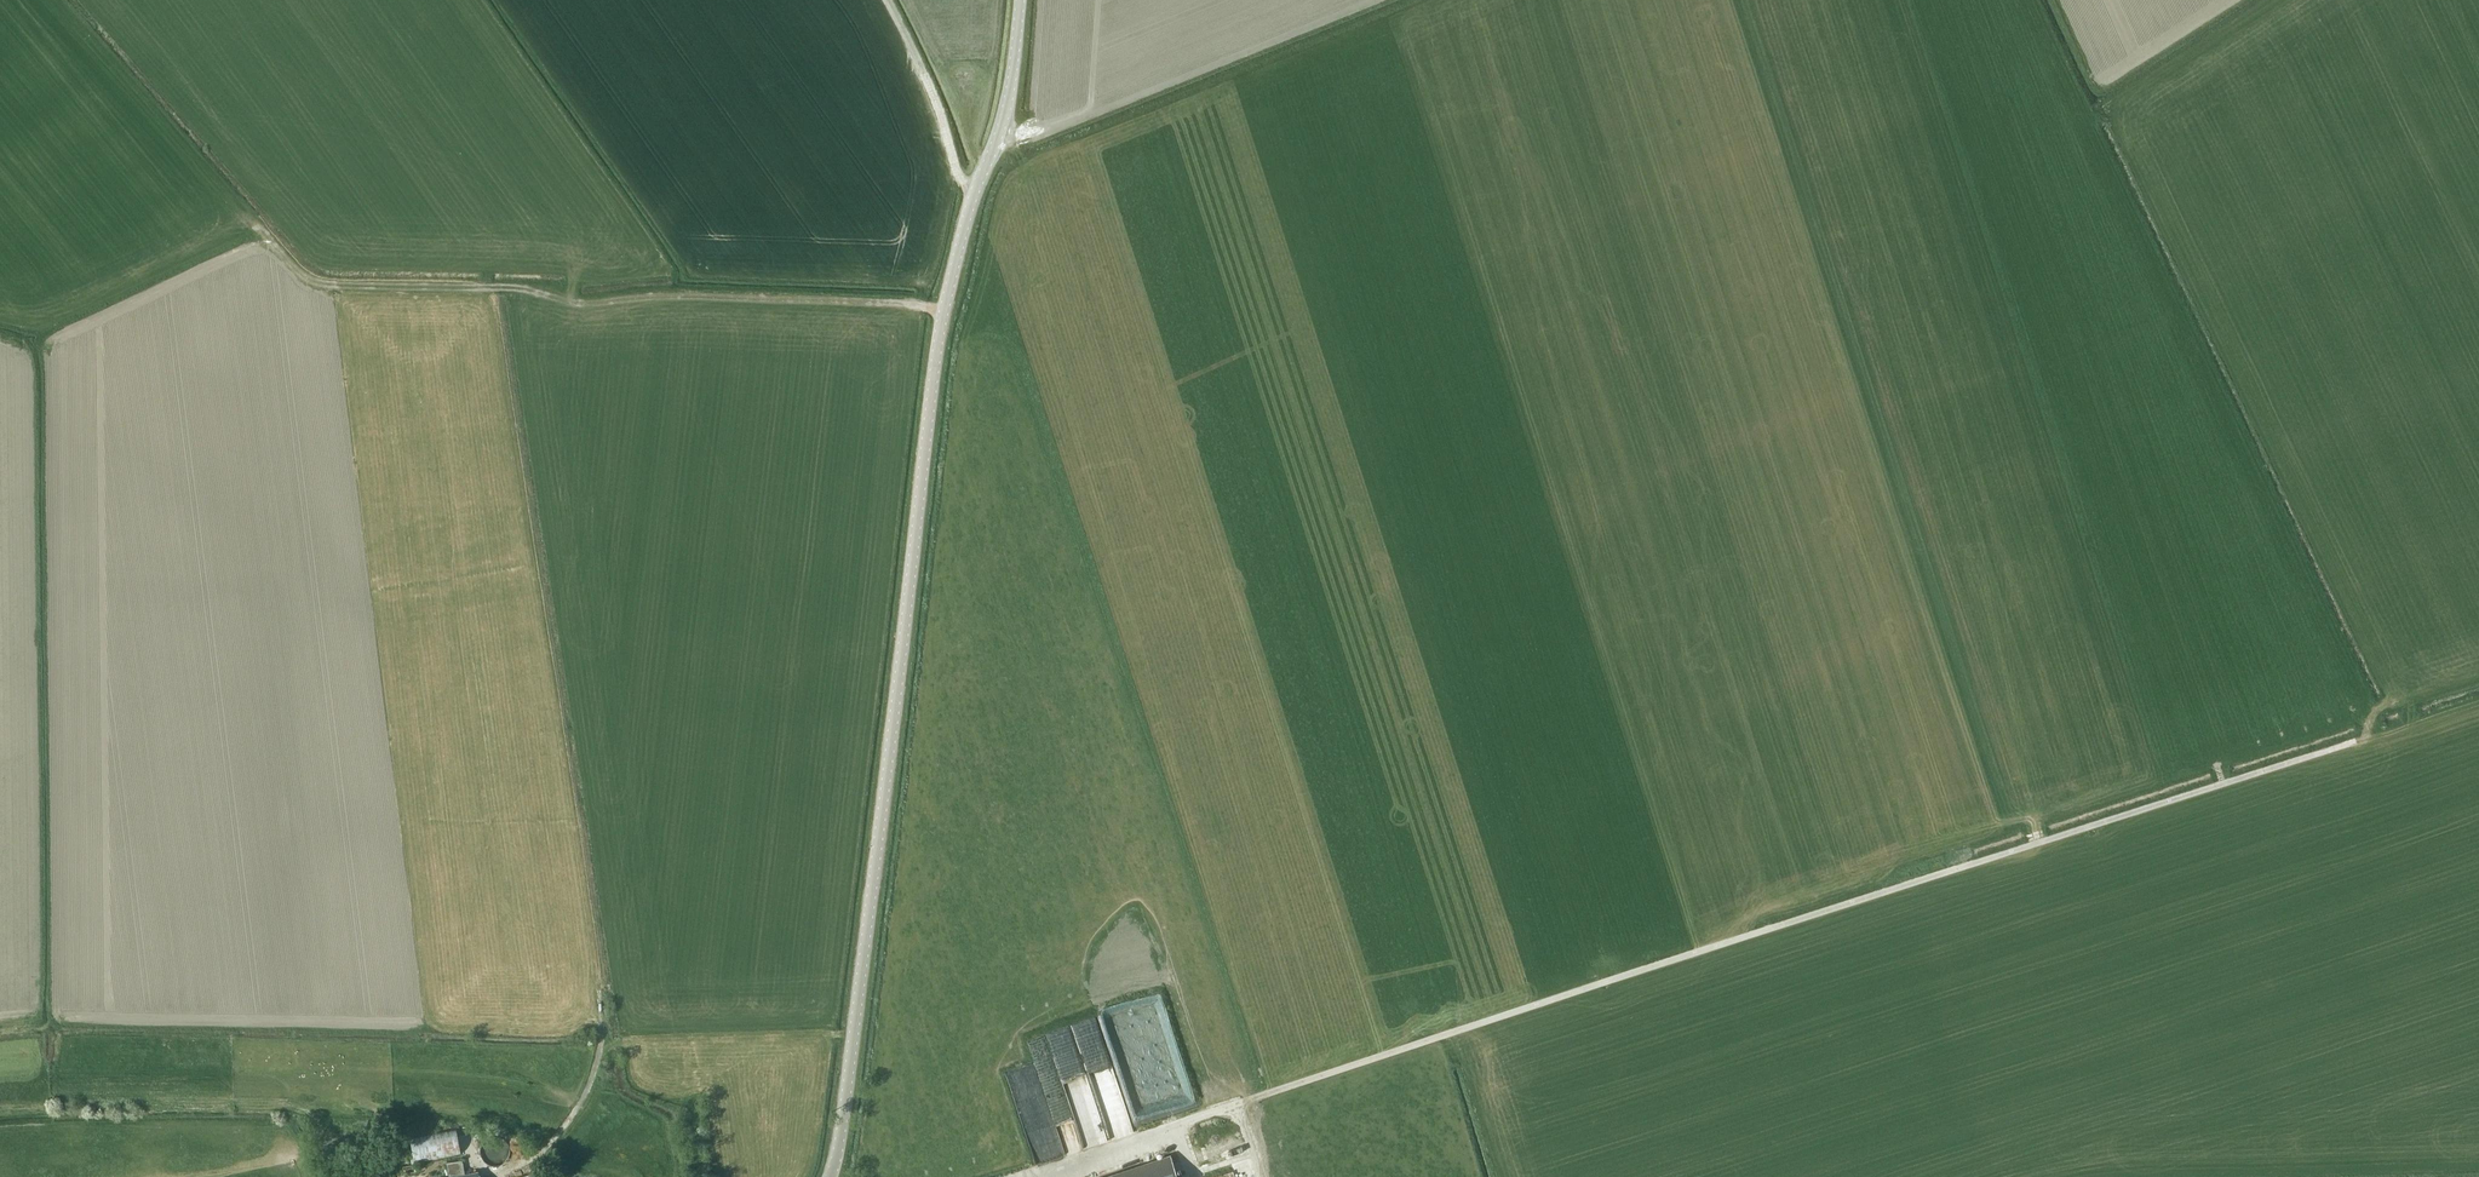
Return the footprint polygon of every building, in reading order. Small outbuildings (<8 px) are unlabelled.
[(1080,1043),(1081,1043),(1085,1057),(1106,1052),(1097,1017),(1075,1022),(1080,1043)] [(1030,1041),(1032,1045),(1044,1040),(1043,1036),(1030,1041)] [(1052,1109),(1057,1126),(1074,1121),(1068,1101),(1058,1103),(1059,1107),(1052,1109)] [(414,1161),(460,1152),(456,1131),(410,1140),(414,1161)] [(1223,1135),(1100,1176),(1238,1176),(1223,1135)] [(446,1163),(449,1176),(465,1172),(462,1160),(446,1163)] [(424,1172),(422,1162),(403,1166),(404,1172),(419,1169),(420,1173),(424,1172)]
